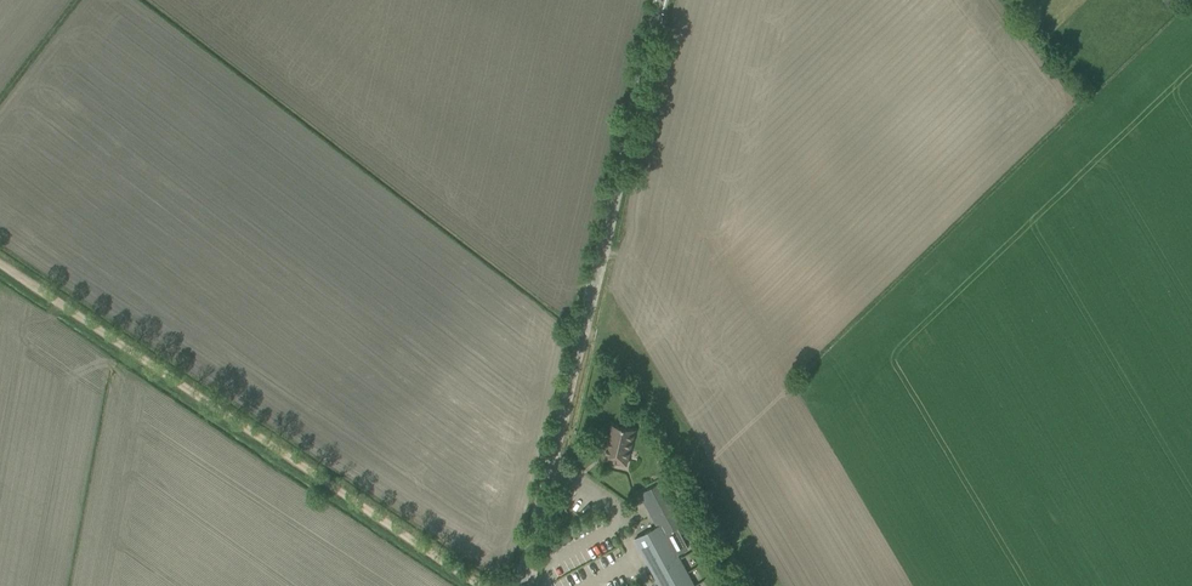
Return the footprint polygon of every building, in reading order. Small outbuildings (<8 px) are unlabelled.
[(1173,10),(1178,6),(1184,0),(1164,0),(1173,10)] [(601,459),(626,465),(635,429),(612,424),(609,438),(607,437),(601,459)] [(640,549),(660,585),(695,585),(666,532),(685,522),(663,481),(639,494),(657,526),(634,539),(640,549)]
